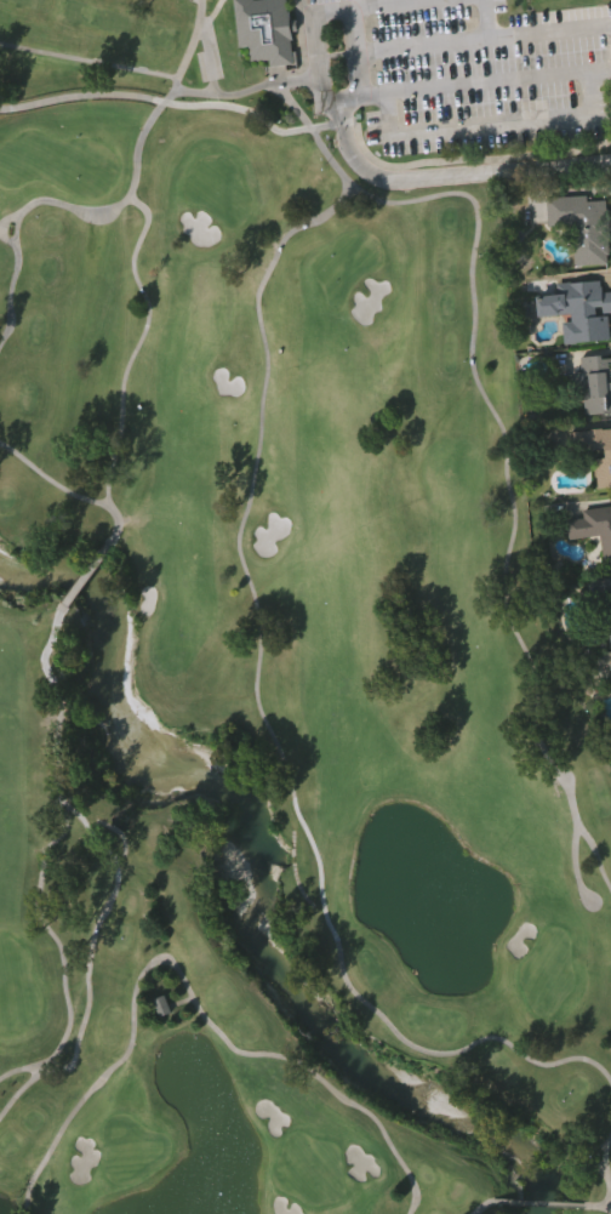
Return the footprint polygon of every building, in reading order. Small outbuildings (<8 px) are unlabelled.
[(236,45),(233,0),(287,0),(292,63),(269,64),(268,58),(250,59),(249,44),(236,45)] [(547,226),(547,196),(607,195),(607,263),(575,263),(573,226),(547,226)] [(564,342),(561,314),(538,315),(537,295),(566,292),(565,281),(600,279),(604,340),(564,342)] [(579,355),(610,354),(610,412),(583,412),(579,355)] [(572,429),(610,428),(610,486),(598,486),(596,449),(573,450),(572,429)] [(579,508),(610,504),(610,564),(601,565),(598,531),(582,534),(579,508)] [(154,1004),(162,1019),(172,1014),(165,999),(154,1004)]
